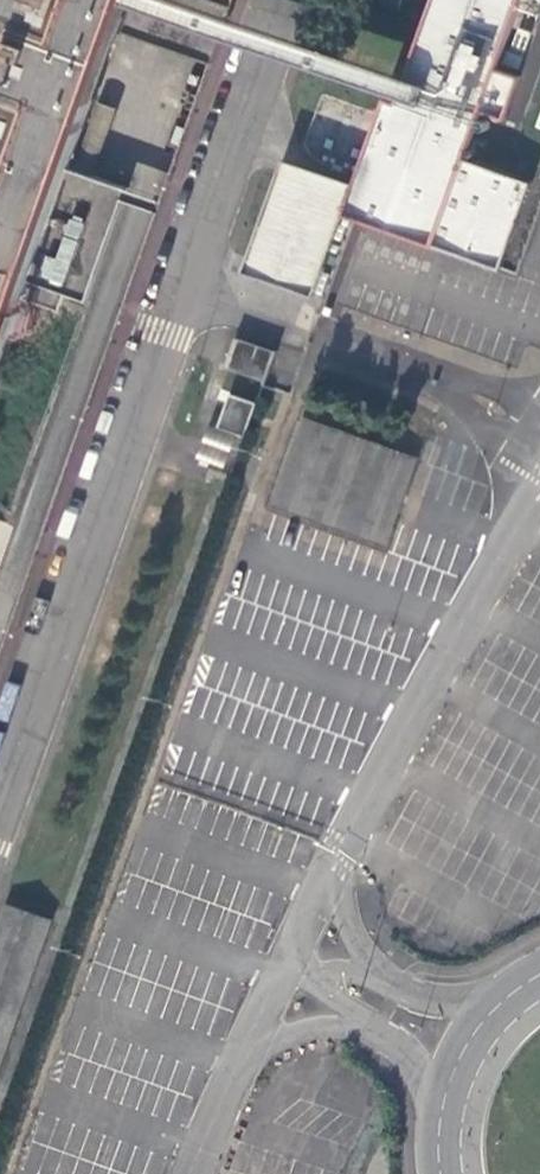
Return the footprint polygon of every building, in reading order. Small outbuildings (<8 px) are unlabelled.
[(35,284),(65,294),(71,276),(101,287),(143,171),(83,149),(126,32),(228,69),(253,0),(0,0),(0,381),(35,284)] [(330,296),(358,216),(503,266),(532,182),(467,159),(484,110),(504,117),(518,76),(495,68),(519,0),(435,0),(399,101),(385,96),(357,177),(289,153),(249,268),(330,296)] [(275,380),(282,360),(265,354),(260,360),(242,354),(238,367),(275,380)] [(262,408),(239,399),(228,431),(252,439),(262,408)] [(420,458),(317,422),(286,509),(389,546),(420,458)] [(50,919),(6,905),(0,924),(0,947),(37,959),(50,919)]
